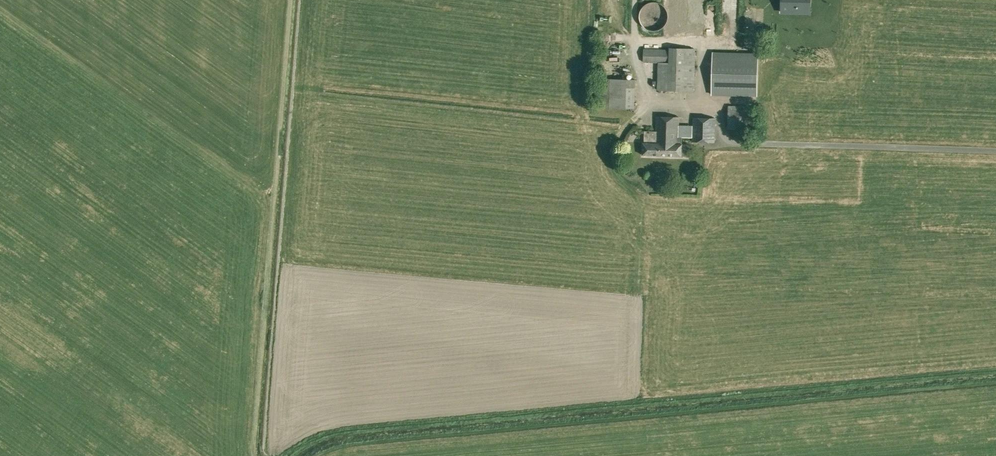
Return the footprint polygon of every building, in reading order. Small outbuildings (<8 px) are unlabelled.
[(673,10),(686,12),(687,0),(675,0),(673,10)] [(782,13),(799,13),(799,8),(810,8),(810,0),(782,0),(782,13)] [(640,14),(640,15),(640,16),(640,17),(640,19),(640,20),(640,21),(641,22),(641,23),(642,24),(643,25),(644,26),(645,27),(646,28),(647,28),(648,29),(649,29),(650,30),(651,30),(652,30),(654,30),(655,30),(656,30),(657,30),(659,30),(660,29),(661,29),(662,28),(663,27),(664,26),(665,25),(665,24),(666,23),(667,22),(667,21),(668,20),(668,19),(668,18),(668,16),(668,15),(668,14),(668,13),(667,11),(667,10),(666,9),(666,8),(665,7),(664,6),(663,5),(662,5),(661,4),(660,3),(659,3),(658,2),(656,2),(655,2),(653,2),(651,2),(650,2),(649,3),(648,3),(647,4),(646,4),(645,5),(644,6),(643,7),(642,8),(641,9),(641,10),(640,11),(640,13),(640,14)] [(657,90),(694,91),(695,48),(669,47),(669,49),(643,48),(643,62),(658,63),(657,90)] [(713,94),(757,96),(758,54),(714,53),(713,94)] [(606,75),(616,75),(615,55),(605,56),(606,75)] [(598,107),(634,108),(635,79),(599,78),(598,107)] [(727,129),(750,130),(750,126),(751,106),(728,105),(727,129)] [(642,155),(681,156),(682,137),(678,137),(679,117),(656,116),(655,131),(644,131),(644,142),(642,142),(642,155)] [(692,141),(715,142),(716,118),(692,117),(692,125),(692,137),(692,141)]
